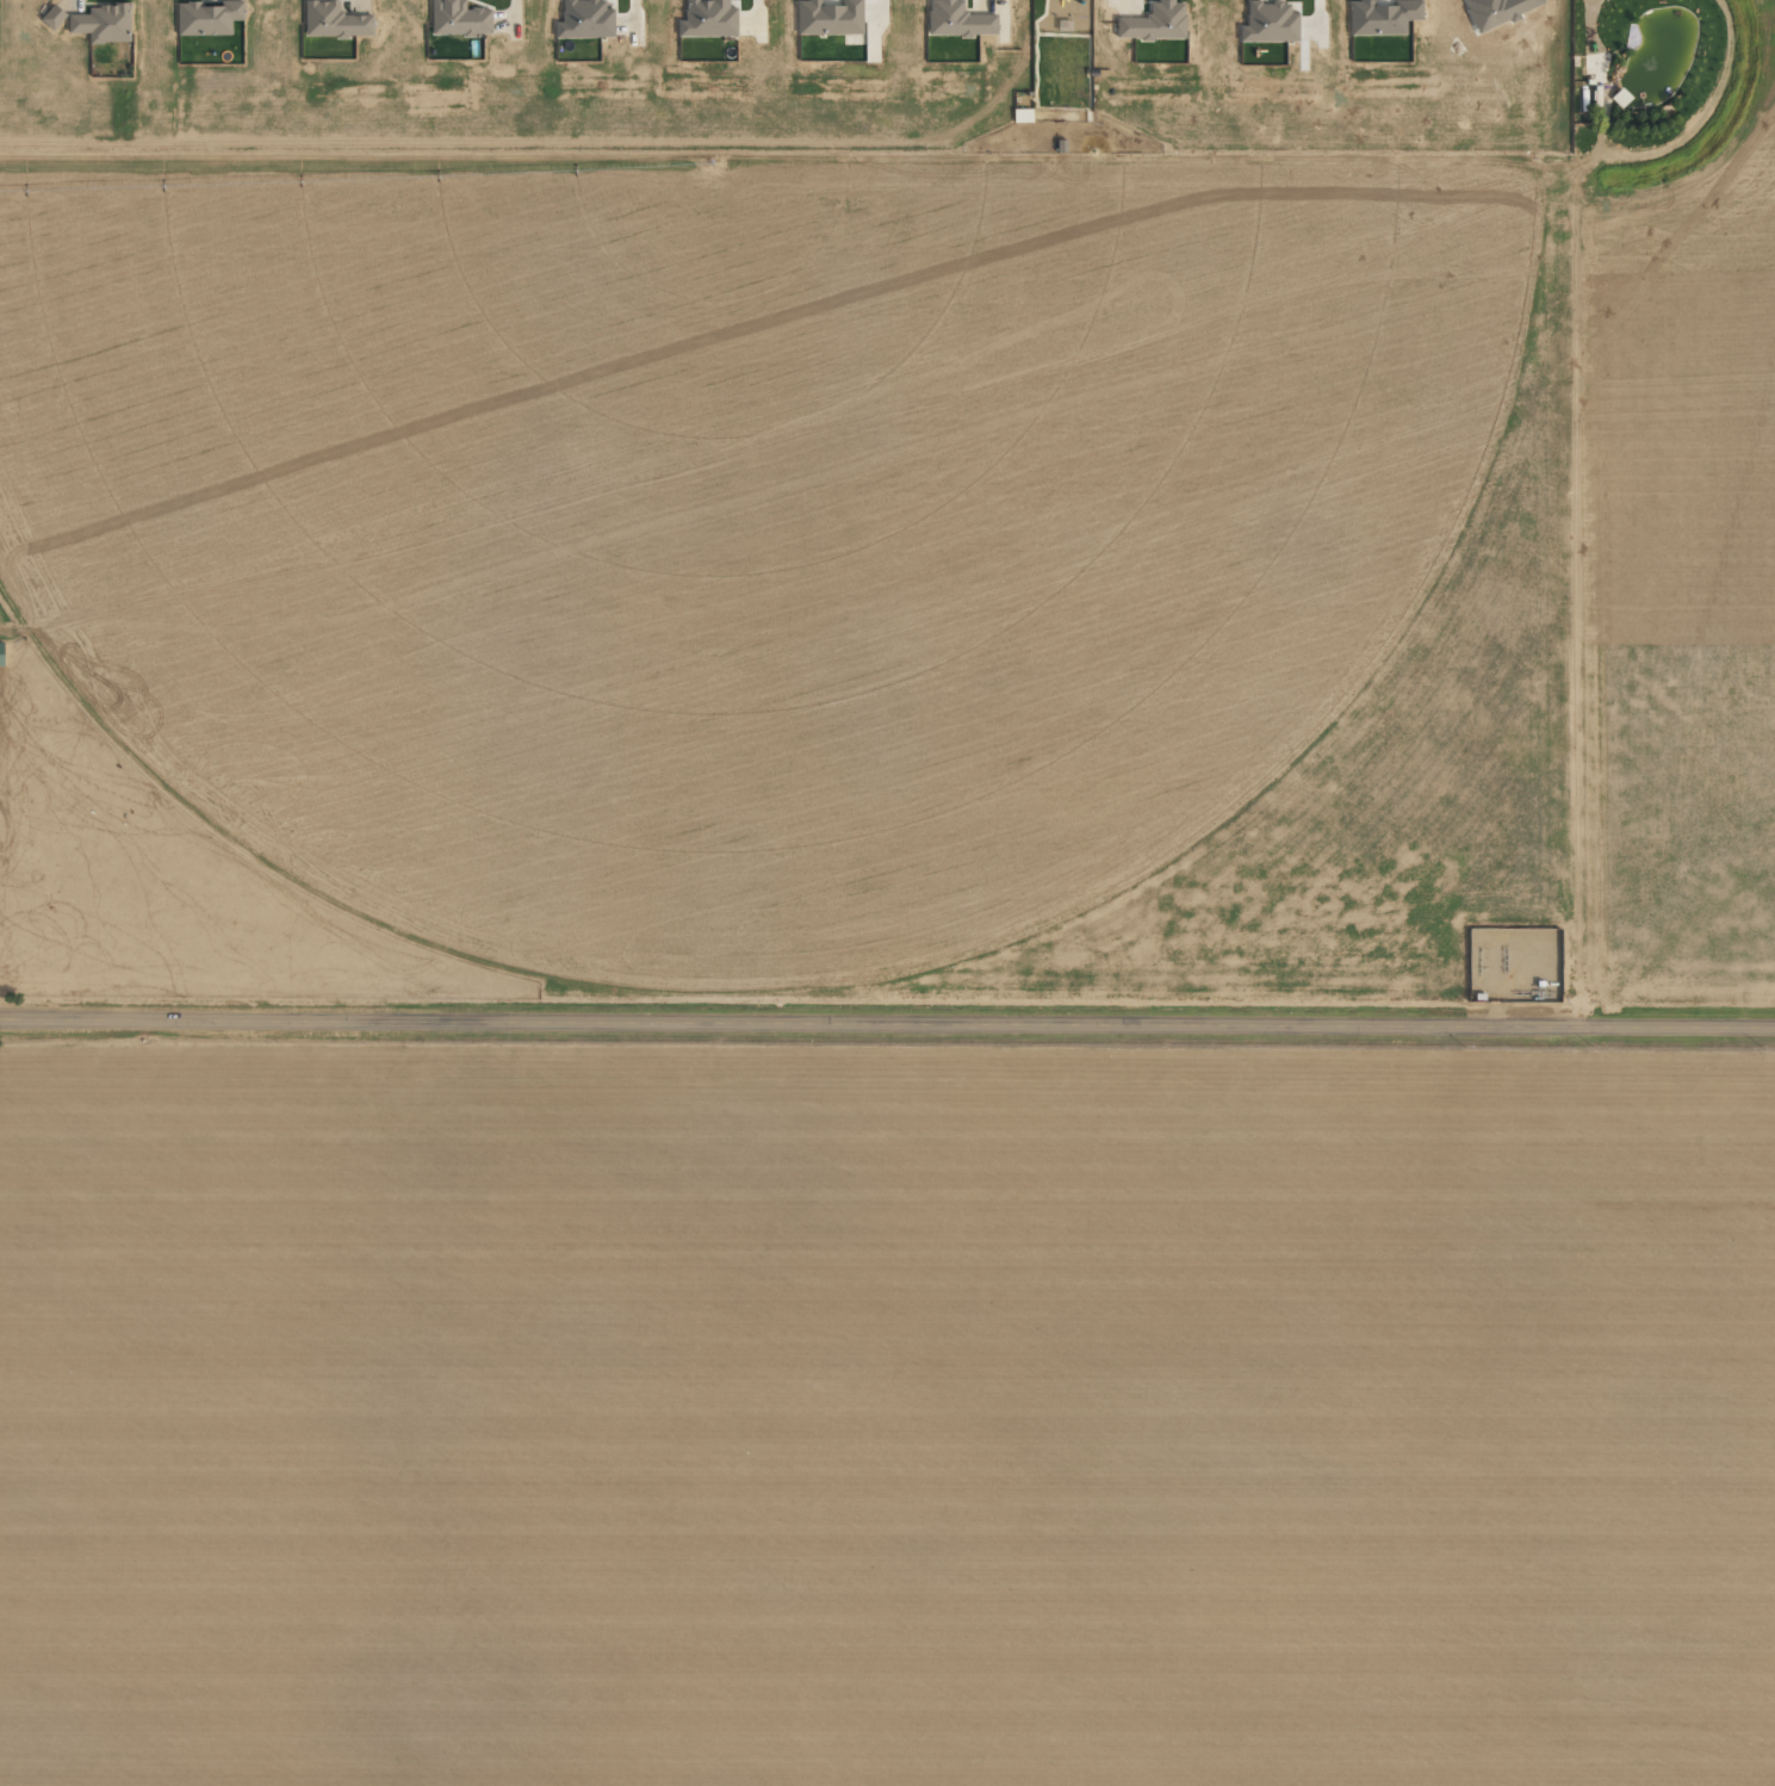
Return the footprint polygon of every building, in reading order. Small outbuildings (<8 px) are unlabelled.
[(178,35),(232,34),(232,20),(243,20),(243,0),(221,1),(222,6),(200,6),(199,2),(177,2),(178,35)] [(305,36),(372,37),(373,15),(339,14),(339,1),(306,0),(305,36)] [(491,35),(491,8),(465,8),(465,0),(432,0),(432,35),(491,35)] [(606,9),(605,0),(563,0),(563,22),(555,22),(555,38),(614,37),(614,9),(606,9)] [(729,8),(728,0),(710,0),(699,1),(698,0),(685,0),(686,20),(677,20),(678,37),(737,36),(737,8),(729,8)] [(862,0),(841,0),(841,5),(821,6),(820,0),(797,0),(798,35),(863,34),(862,0)] [(965,0),(928,0),(929,36),(997,35),(997,14),(965,15),(965,0)] [(1116,38),(1185,39),(1185,1),(1150,0),(1150,17),(1117,16),(1116,38)] [(1406,21),(1422,20),(1422,0),(1416,0),(1393,0),(1393,6),(1376,6),(1375,0),(1357,0),(1349,0),(1350,35),(1406,34),(1406,21)] [(1239,41),(1298,42),(1298,13),(1290,13),(1290,1),(1267,1),(1247,1),(1247,25),(1239,25),(1239,41)] [(53,31),(67,15),(55,4),(40,19),(53,31)] [(69,34),(89,33),(90,43),(131,42),(130,4),(89,5),(89,14),(68,15),(69,34)]
